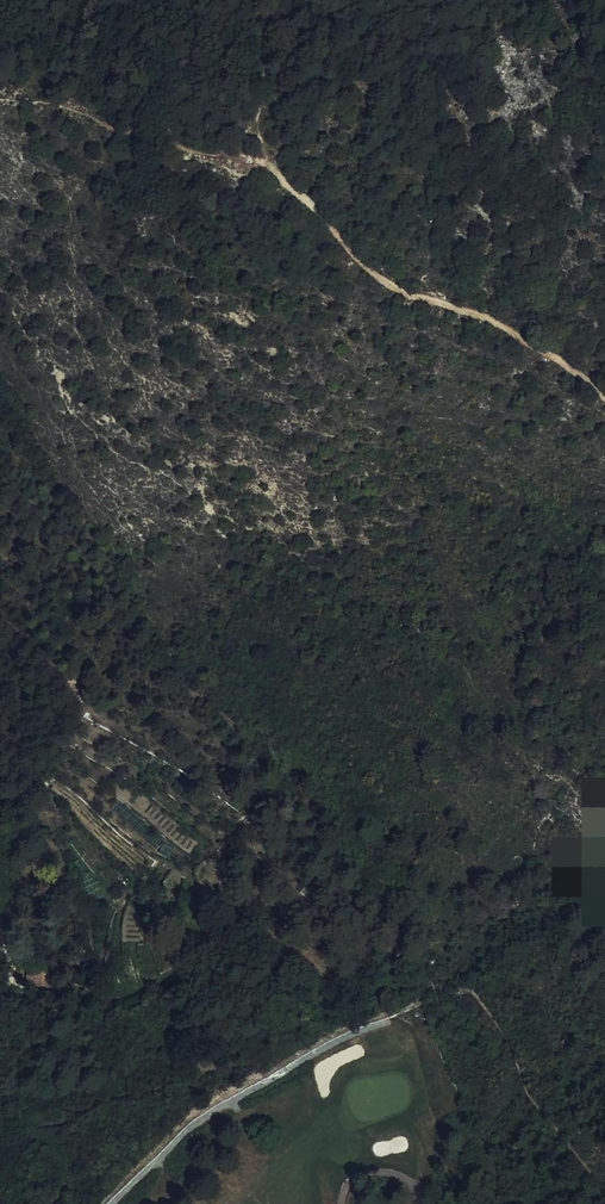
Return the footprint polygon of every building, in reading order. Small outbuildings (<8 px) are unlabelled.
[(24,976),(25,998),(53,998),(51,976),(24,976)]
